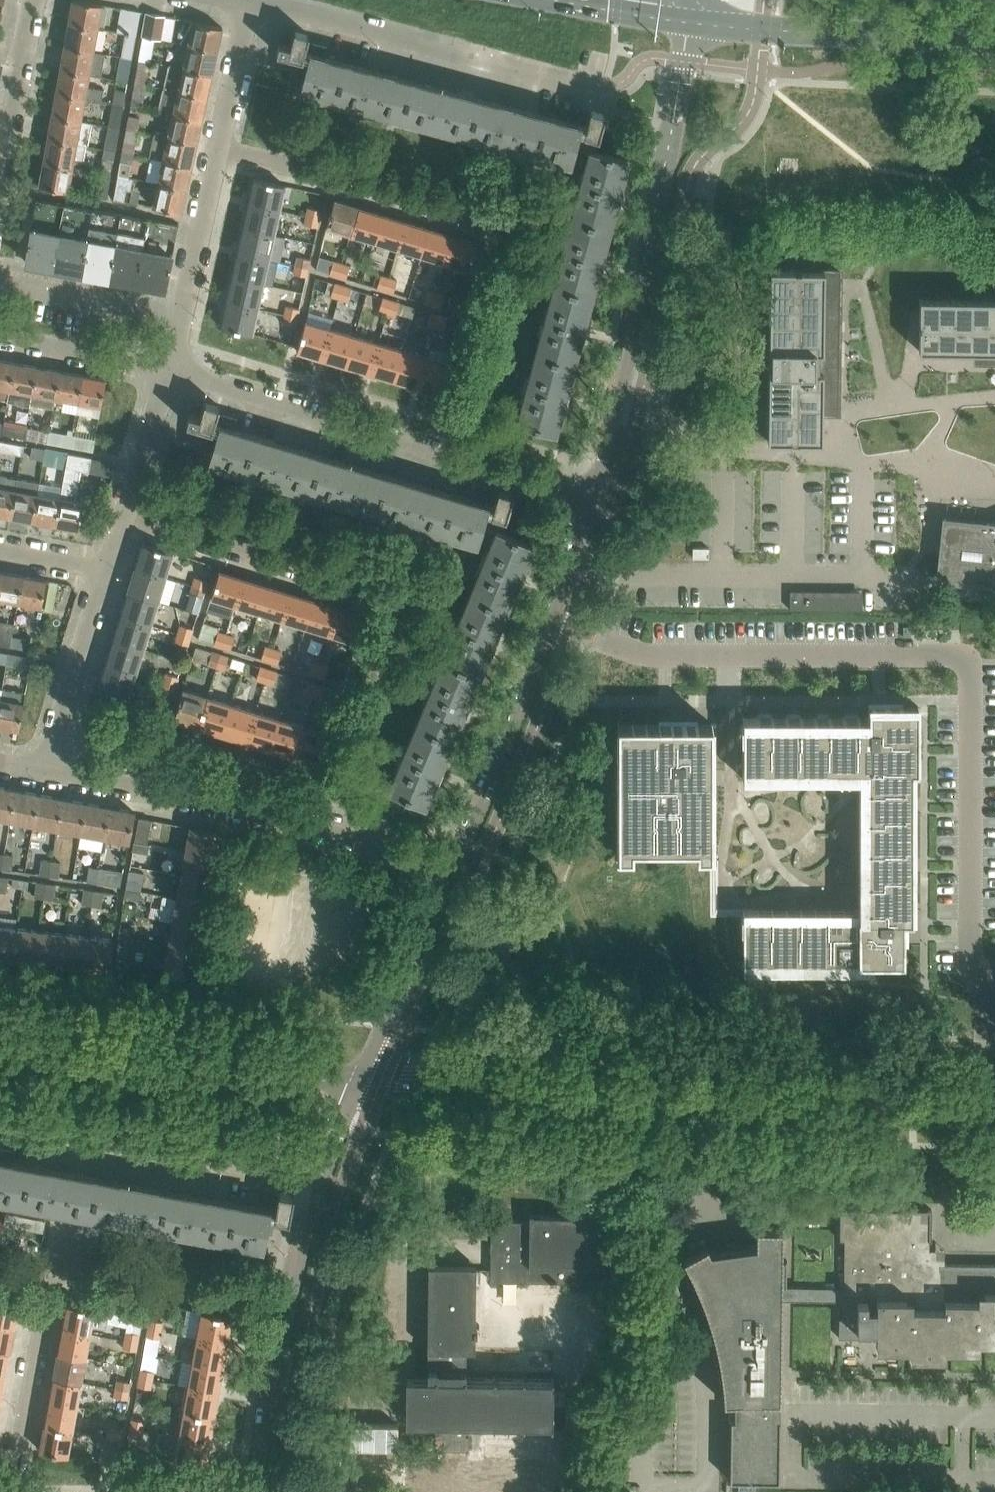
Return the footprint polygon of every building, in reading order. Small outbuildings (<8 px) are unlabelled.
[(101,4),(82,0),(72,0),(68,22),(97,27),(101,4)] [(136,34),(140,10),(120,7),(116,31),(123,32),(136,34)] [(147,13),(143,36),(159,39),(163,15),(146,12),(147,13)] [(222,27),(193,20),(185,19),(182,23),(180,26),(179,34),(179,37),(181,42),(188,44),(217,50),(222,27)] [(93,51),(97,27),(68,22),(63,45),(93,51)] [(575,148),(589,152),(589,150),(595,151),(598,138),(605,112),(604,112),(603,113),(591,110),(591,109),(590,109),(585,126),(324,56),(327,46),(307,41),(309,33),(308,33),(307,34),(295,31),(295,30),(294,29),(290,45),(279,42),(276,51),(287,54),(287,55),(301,58),(297,74),(303,76),(300,88),(299,88),(299,89),(571,162),(575,148)] [(125,33),(120,56),(132,58),(136,35),(125,33)] [(143,36),(139,59),(151,61),(155,40),(158,40),(159,39),(143,36)] [(183,67),(212,73),(217,50),(188,44),(183,67)] [(63,45),(59,69),(89,74),(99,76),(104,52),(93,51),(63,45)] [(119,56),(115,79),(127,81),(132,58),(120,56),(119,56)] [(151,61),(139,59),(134,82),(146,84),(151,61)] [(178,90),(207,96),(212,73),(183,67),(169,64),(164,88),(178,90)] [(87,85),(89,74),(59,69),(55,92),(85,97),(101,100),(104,88),(87,85)] [(142,107),(146,84),(134,82),(130,105),(142,107)] [(115,88),(112,102),(123,104),(126,90),(115,88)] [(173,113),(202,119),(207,96),(178,90),(164,88),(159,111),(173,113)] [(80,120),(85,97),(55,92),(51,115),(80,120)] [(119,127),(123,104),(112,102),(108,125),(119,127)] [(168,136),(197,142),(202,119),(173,113),(168,136)] [(91,122),(80,120),(51,115),(47,138),(76,143),(84,145),(87,145),(91,122)] [(128,115),(126,128),(138,130),(140,117),(128,115)] [(126,128),(122,151),(134,153),(138,130),(126,128)] [(162,159),(192,165),(197,142),(168,136),(154,133),(149,156),(162,159)] [(106,136),(104,148),(115,150),(117,138),(106,136)] [(84,145),(76,143),(47,138),(42,161),(72,167),(74,157),(82,158),(84,145)] [(100,172),(110,173),(115,150),(104,148),(100,172)] [(571,218),(606,227),(609,228),(614,209),(615,207),(616,201),(619,202),(623,188),(620,188),(621,182),(622,179),(627,161),(627,160),(595,151),(589,150),(589,152),(583,172),(577,197),(571,218)] [(129,177),(134,153),(122,151),(117,175),(129,177)] [(157,182),(186,188),(192,165),(162,159),(157,182)] [(72,167),(42,161),(38,184),(68,190),(70,179),(72,167)] [(117,175),(113,199),(124,200),(126,188),(131,189),(133,177),(129,177),(117,175)] [(248,202),(279,209),(284,184),(254,177),(248,202)] [(157,182),(152,205),(181,212),(186,188),(157,182)] [(108,186),(97,184),(95,195),(106,197),(108,186)] [(44,266),(44,263),(52,265),(59,227),(63,202),(36,198),(25,260),(27,260),(27,262),(44,266)] [(334,199),(326,226),(350,232),(358,206),(334,199)] [(63,202),(59,227),(52,265),(55,265),(54,267),(71,270),(72,268),(79,269),(87,227),(91,207),(63,202)] [(243,227),(273,234),(279,209),(248,202),(243,227)] [(358,206),(350,232),(374,240),(381,213),(358,206)] [(91,207),(87,227),(79,269),(82,270),(82,272),(99,276),(99,273),(108,275),(120,211),(91,207)] [(306,216),(319,218),(321,209),(308,207),(306,216)] [(120,211),(108,275),(110,275),(110,278),(126,281),(127,278),(135,280),(145,227),(147,216),(120,211)] [(381,213),(374,240),(397,247),(405,220),(381,213)] [(147,216),(145,227),(135,280),(137,280),(137,282),(154,285),(154,283),(165,285),(178,224),(178,222),(177,222),(177,220),(147,216)] [(306,216),(304,224),(317,226),(319,218),(306,216)] [(609,228),(606,227),(571,218),(565,240),(559,265),(553,286),(591,296),(596,277),(597,275),(598,269),(601,269),(605,256),(602,255),(603,250),(604,247),(609,228)] [(405,220),(397,247),(421,254),(429,228),(405,220)] [(237,252),(268,259),(273,234),(243,227),(237,252)] [(429,228),(421,254),(445,261),(453,235),(429,228)] [(453,235),(445,261),(469,268),(477,242),(453,235)] [(237,252),(232,276),(262,284),(268,259),(237,252)] [(295,256),(293,265),(307,268),(309,260),(295,256)] [(329,272),(337,275),(341,261),(333,258),(329,272)] [(341,261),(337,275),(345,277),(349,263),(341,261)] [(292,273),(305,276),(307,268),(293,265),(292,273)] [(838,407),(840,270),(770,269),(768,440),(822,441),(822,407),(838,407)] [(376,287),(385,289),(389,275),(381,273),(376,287)] [(389,275),(385,289),(393,292),(397,278),(389,275)] [(232,276),(226,301),(257,308),(262,284),(232,276)] [(327,280),(323,294),(330,296),(334,282),(327,280)] [(338,299),(342,285),(334,282),(330,296),(338,299)] [(351,287),(342,285),(338,299),(347,301),(351,287)] [(591,296),(553,286),(547,307),(541,332),(535,354),(573,364),(578,345),(579,342),(580,336),(583,337),(587,324),(584,323),(585,317),(586,315),(591,296)] [(424,301),(433,304),(437,290),(428,287),(424,301)] [(445,292),(437,290),(433,304),(440,306),(445,292)] [(387,313),(391,299),(383,297),(378,311),(387,313)] [(919,350),(973,350),(978,351),(977,361),(994,362),(994,299),(919,298),(919,308),(919,350)] [(399,302),(391,299),(387,313),(395,316),(396,313),(399,302)] [(251,333),(252,332),(257,308),(226,301),(221,326),(251,333)] [(399,302),(396,313),(412,317),(415,307),(399,302)] [(286,305),(284,313),(297,316),(299,308),(286,305)] [(426,325),(436,328),(440,314),(431,311),(426,325)] [(297,316),(284,313),(282,322),(295,325),(297,316)] [(447,316),(440,314),(436,328),(443,330),(443,329),(447,316)] [(447,316),(443,329),(452,332),(456,319),(447,316)] [(305,320),(298,346),(296,350),(321,357),(330,327),(305,320)] [(345,364),(354,334),(330,327),(321,357),(345,364)] [(378,342),(369,372),(394,379),(403,349),(406,337),(382,330),(378,342)] [(369,372),(378,342),(354,334),(345,364),(369,372)] [(427,356),(418,386),(442,394),(443,393),(454,355),(430,348),(427,356)] [(418,386),(427,356),(403,349),(394,379),(418,386)] [(568,383),(573,364),(535,354),(529,375),(523,400),(517,422),(555,432),(560,413),(560,410),(562,404),(565,405),(568,392),(566,391),(567,385),(568,383)] [(9,389),(14,362),(0,359),(0,387),(9,389)] [(20,391),(31,393),(36,366),(14,362),(9,389),(7,401),(18,403),(20,391)] [(36,366),(31,393),(29,405),(52,409),(54,397),(59,370),(36,366)] [(59,370),(54,397),(77,401),(81,374),(59,370)] [(105,378),(81,374),(77,401),(100,405),(101,405),(105,378)] [(477,541),(481,528),(488,504),(235,428),(238,418),(217,412),(219,405),(218,405),(218,406),(205,402),(205,401),(204,401),(200,415),(197,425),(197,426),(211,430),(206,446),(213,448),(209,459),(208,459),(207,460),(477,541)] [(3,423),(1,433),(24,437),(25,427),(3,423)] [(25,427),(24,437),(46,441),(48,431),(25,427)] [(46,441),(68,445),(70,435),(48,431),(46,441)] [(68,445),(83,448),(85,438),(70,435),(68,445)] [(8,441),(6,454),(20,456),(22,444),(8,441)] [(31,446),(29,458),(43,460),(45,448),(31,446)] [(43,460),(42,465),(64,469),(67,452),(45,448),(43,460)] [(77,483),(80,470),(89,471),(91,457),(67,452),(64,469),(62,481),(77,483)] [(10,516),(16,479),(0,476),(0,514),(10,516)] [(16,479),(10,516),(32,520),(37,493),(39,483),(16,479)] [(59,497),(55,524),(78,528),(80,519),(83,502),(75,500),(77,483),(62,481),(59,497)] [(499,490),(499,489),(498,488),(493,505),(488,504),(481,528),(495,532),(477,575),(469,595),(505,610),(513,592),(514,589),(516,584),(519,585),(524,572),(521,571),(523,566),(524,563),(532,545),(501,532),(513,493),(512,493),(511,493),(499,490)] [(55,524),(59,497),(37,493),(32,520),(55,524)] [(944,518),(938,577),(994,583),(994,534),(987,533),(988,525),(989,525),(989,522),(944,518)] [(172,551),(142,542),(135,566),(165,576),(172,551)] [(693,557),(708,557),(709,547),(693,547),(693,557)] [(135,566),(127,591),(157,600),(165,576),(135,566)] [(219,570),(206,610),(230,617),(234,604),(242,577),(219,570)] [(17,601),(22,575),(0,571),(0,598),(17,601)] [(46,579),(22,575),(17,601),(41,605),(41,606),(46,579)] [(205,588),(207,580),(194,575),(191,584),(205,588)] [(266,584),(242,577),(234,604),(258,611),(266,584)] [(189,592),(184,608),(197,612),(205,588),(191,584),(189,592)] [(290,592),(266,584),(258,611),(282,618),(290,592)] [(47,586),(43,608),(51,610),(55,588),(47,586)] [(120,615),(150,624),(157,600),(127,591),(120,615)] [(314,599),(290,592),(282,618),(306,625),(314,599)] [(789,607),(789,608),(861,609),(861,607),(859,607),(859,592),(792,592),(791,607),(789,607)] [(497,629),(505,610),(469,595),(461,615),(451,639),(442,660),(478,675),(486,657),(487,654),(489,649),(492,650),(497,637),(494,636),(497,630),(497,629)] [(337,606),(314,599),(306,625),(329,633),(337,606)] [(361,613),(337,606),(329,633),(353,640),(361,613)] [(812,633),(812,613),(795,613),(794,633),(812,633)] [(120,615),(112,639),(142,648),(150,624),(120,615)] [(203,621),(198,638),(221,646),(226,631),(216,628),(217,625),(203,621)] [(176,632),(190,636),(192,628),(179,624),(176,632)] [(234,634),(226,631),(221,646),(230,648),(234,634)] [(187,645),(190,636),(176,632),(174,641),(187,645)] [(1,645),(10,646),(11,636),(0,634),(0,645),(1,645)] [(11,636),(10,646),(23,649),(25,638),(11,636)] [(112,639),(105,664),(135,673),(142,648),(112,639)] [(269,660),(273,646),(265,643),(260,658),(269,660)] [(195,646),(191,660),(215,668),(220,653),(195,646)] [(282,648),(273,646),(269,660),(277,663),(282,648)] [(6,665),(9,653),(0,652),(0,664),(6,665)] [(9,653),(6,665),(29,669),(31,657),(9,653)] [(228,656),(220,653),(215,668),(224,670),(228,656)] [(308,672),(316,675),(321,661),(312,658),(308,672)] [(434,680),(424,704),(415,725),(451,740),(459,721),(460,719),(462,713),(465,715),(470,702),(467,701),(470,695),(471,693),(478,675),(442,660),(434,680)] [(316,675),(324,677),(329,663),(321,661),(316,675)] [(127,697),(128,696),(135,673),(105,664),(98,688),(127,697)] [(264,683),(268,668),(260,666),(255,680),(264,683)] [(277,671),(268,668),(264,683),(272,685),(277,671)] [(166,673),(164,681),(175,685),(178,676),(166,673)] [(161,689),(173,693),(175,685),(164,681),(161,689)] [(303,694),(313,696),(317,683),(308,681),(303,694)] [(341,691),(317,683),(313,696),(337,703),(341,691)] [(0,700),(0,725),(18,729),(25,693),(2,688),(0,697),(0,700)] [(182,688),(175,711),(173,718),(197,725),(207,696),(182,688)] [(222,733),(231,703),(207,696),(197,725),(222,733)] [(231,703),(222,733),(246,740),(255,711),(231,703)] [(758,716),(743,716),(743,724),(743,769),(860,774),(860,909),(758,912),(742,912),(742,917),(742,927),(743,931),(743,960),(903,961),(903,943),(903,919),(912,919),(912,903),(912,872),(912,858),(912,812),(912,798),(913,770),(918,770),(918,769),(918,706),(869,706),(869,716),(866,716),(861,716),(858,717),(856,717),(846,717),(844,717),(842,717),(832,717),(829,717),(827,717),(817,717),(815,716),(813,716),(803,716),(801,717),(798,717),(789,717),(787,717),(784,717),(774,717),(772,717),(770,717),(760,717),(758,716)] [(270,748),(279,718),(255,711),(246,740),(270,748)] [(304,726),(295,755),(317,762),(319,763),(328,733),(330,725),(306,717),(304,726)] [(295,755),(304,726),(279,718),(270,748),(271,748),(295,755)] [(618,723),(617,791),(617,796),(617,846),(632,846),(697,846),(711,846),(712,812),(711,812),(711,813),(705,813),(705,802),(711,802),(712,723),(618,723)] [(444,758),(451,740),(415,725),(407,745),(388,790),(424,805),(432,786),(433,784),(435,778),(438,779),(443,767),(441,766),(443,760),(444,758)] [(9,819),(15,789),(0,786),(0,817),(9,819)] [(15,789),(9,819),(33,824),(39,793),(15,789)] [(33,824),(30,839),(45,842),(48,826),(57,828),(62,798),(39,793),(33,824)] [(62,798),(57,828),(80,832),(86,802),(62,798)] [(80,832),(78,846),(102,851),(104,837),(110,806),(86,802),(80,832)] [(110,806),(104,837),(128,841),(133,811),(110,806)] [(147,842),(151,819),(138,816),(134,840),(147,842)] [(220,831),(190,826),(185,849),(215,855),(220,831)] [(134,840),(132,850),(148,853),(150,843),(147,842),(134,840)] [(215,855),(185,849),(181,873),(211,879),(215,855)] [(13,855),(3,854),(1,870),(11,871),(13,855)] [(41,859),(39,875),(49,877),(51,860),(41,859)] [(61,862),(51,860),(49,877),(59,878),(61,862)] [(89,866),(86,882),(96,883),(99,867),(89,866)] [(122,870),(99,867),(96,883),(120,887),(122,870)] [(129,870),(125,888),(141,890),(144,873),(129,870)] [(211,879),(181,873),(177,897),(207,903),(211,879)] [(43,900),(46,884),(36,882),(33,898),(43,900)] [(56,885),(46,884),(43,900),(53,901),(56,885)] [(125,888),(124,896),(140,899),(141,890),(125,888)] [(81,905),(91,907),(93,890),(83,889),(81,905)] [(93,890),(91,907),(101,908),(103,892),(93,890)] [(207,903),(177,897),(172,921),(202,926),(207,903)] [(123,900),(121,911),(137,914),(139,903),(123,900)] [(202,926),(172,921),(168,945),(198,950),(202,926)] [(16,928),(0,926),(0,956),(13,958),(16,928)] [(37,960),(40,930),(16,928),(13,958),(37,960)] [(118,936),(118,937),(131,938),(133,938),(134,930),(119,928),(118,936)] [(60,963),(64,933),(40,930),(37,960),(60,963)] [(84,966),(88,936),(64,933),(60,963),(84,966)] [(88,936),(84,966),(108,969),(112,939),(88,936)] [(118,937),(115,963),(128,964),(131,938),(118,937)] [(198,950),(168,945),(164,969),(194,974),(198,950)] [(263,1246),(266,1232),(272,1233),(274,1222),(288,1225),(293,1193),(292,1193),(292,1194),(279,1192),(279,1191),(278,1191),(275,1208),(9,1160),(11,1149),(0,1148),(0,1197),(263,1246)] [(683,1257),(705,1307),(703,1308),(702,1306),(701,1306),(713,1350),(714,1350),(714,1347),(716,1347),(723,1401),(734,1400),(734,1418),(730,1418),(729,1479),(750,1479),(750,1491),(762,1491),(762,1479),(779,1480),(780,1407),(781,1299),(844,1300),(844,1317),(839,1316),(838,1337),(858,1337),(858,1330),(876,1330),(875,1337),(909,1338),(909,1346),(945,1347),(945,1338),(979,1339),(979,1330),(994,1331),(994,1263),(938,1263),(938,1268),(928,1268),(929,1256),(920,1256),(920,1250),(929,1250),(929,1240),(931,1240),(931,1208),(914,1208),(914,1210),(907,1209),(861,1209),(861,1207),(839,1207),(839,1208),(839,1238),(841,1238),(841,1239),(844,1239),(843,1286),(786,1285),(786,1259),(785,1259),(785,1261),(781,1261),(782,1227),(756,1227),(756,1245),(710,1251),(707,1245),(683,1257)] [(616,1267),(616,1215),(616,1214),(529,1213),(529,1221),(491,1220),(490,1280),(602,1282),(602,1267),(616,1267)] [(405,1421),(434,1421),(434,1450),(464,1450),(464,1423),(552,1425),(553,1376),(465,1374),(466,1347),(473,1347),(473,1332),(477,1332),(477,1327),(475,1327),(475,1268),(476,1265),(428,1264),(427,1349),(428,1349),(428,1351),(427,1351),(427,1376),(406,1376),(405,1421)] [(0,1298),(0,1323),(13,1326),(18,1301),(0,1298)] [(66,1303),(62,1327),(89,1332),(91,1325),(101,1327),(107,1320),(109,1311),(99,1309),(94,1308),(87,1307),(85,1306),(66,1303)] [(231,1316),(200,1310),(196,1335),(227,1341),(231,1316)] [(118,1313),(116,1322),(127,1324),(125,1339),(137,1341),(142,1317),(118,1313)] [(161,1329),(162,1321),(149,1319),(148,1327),(161,1329)] [(0,1323),(0,1348),(9,1350),(13,1326),(0,1323)] [(58,1352),(85,1357),(89,1332),(62,1327),(58,1352)] [(161,1329),(148,1327),(144,1352),(156,1354),(161,1329)] [(222,1366),(227,1341),(196,1335),(191,1360),(222,1366)] [(136,1350),(137,1341),(125,1339),(123,1348),(136,1350)] [(0,1348),(0,1374),(4,1375),(9,1350),(0,1348)] [(58,1352),(53,1376),(80,1381),(85,1357),(58,1352)] [(144,1352),(139,1377),(152,1379),(153,1370),(155,1371),(158,1354),(156,1354),(144,1352)] [(183,1359),(178,1384),(187,1385),(218,1391),(222,1366),(191,1360),(183,1359)] [(53,1376),(49,1401),(76,1406),(80,1381),(53,1376)] [(150,1388),(152,1379),(139,1377),(137,1385),(150,1388)] [(117,1379),(116,1387),(128,1390),(130,1381),(117,1379)] [(213,1416),(218,1391),(187,1385),(182,1410),(213,1416)] [(128,1390),(116,1387),(114,1396),(127,1399),(128,1390)] [(136,1391),(134,1402),(147,1404),(149,1393),(136,1391)] [(44,1425),(72,1430),(76,1406),(49,1401),(44,1425)] [(213,1416),(182,1410),(178,1435),(209,1441),(213,1416)] [(132,1418),(130,1427),(143,1429),(143,1425),(144,1420),(132,1418)] [(40,1449),(67,1454),(72,1430),(44,1425),(40,1449)] [(108,1427),(107,1436),(120,1439),(121,1430),(108,1427)] [(130,1427),(128,1435),(141,1437),(143,1429),(130,1427)] [(503,1451),(532,1452),(533,1432),(503,1431),(503,1451)] [(98,1435),(96,1444),(101,1445),(98,1460),(105,1461),(115,1463),(117,1455),(120,1439),(107,1436),(98,1435)] [(204,1466),(209,1441),(178,1435),(173,1460),(204,1466)]
